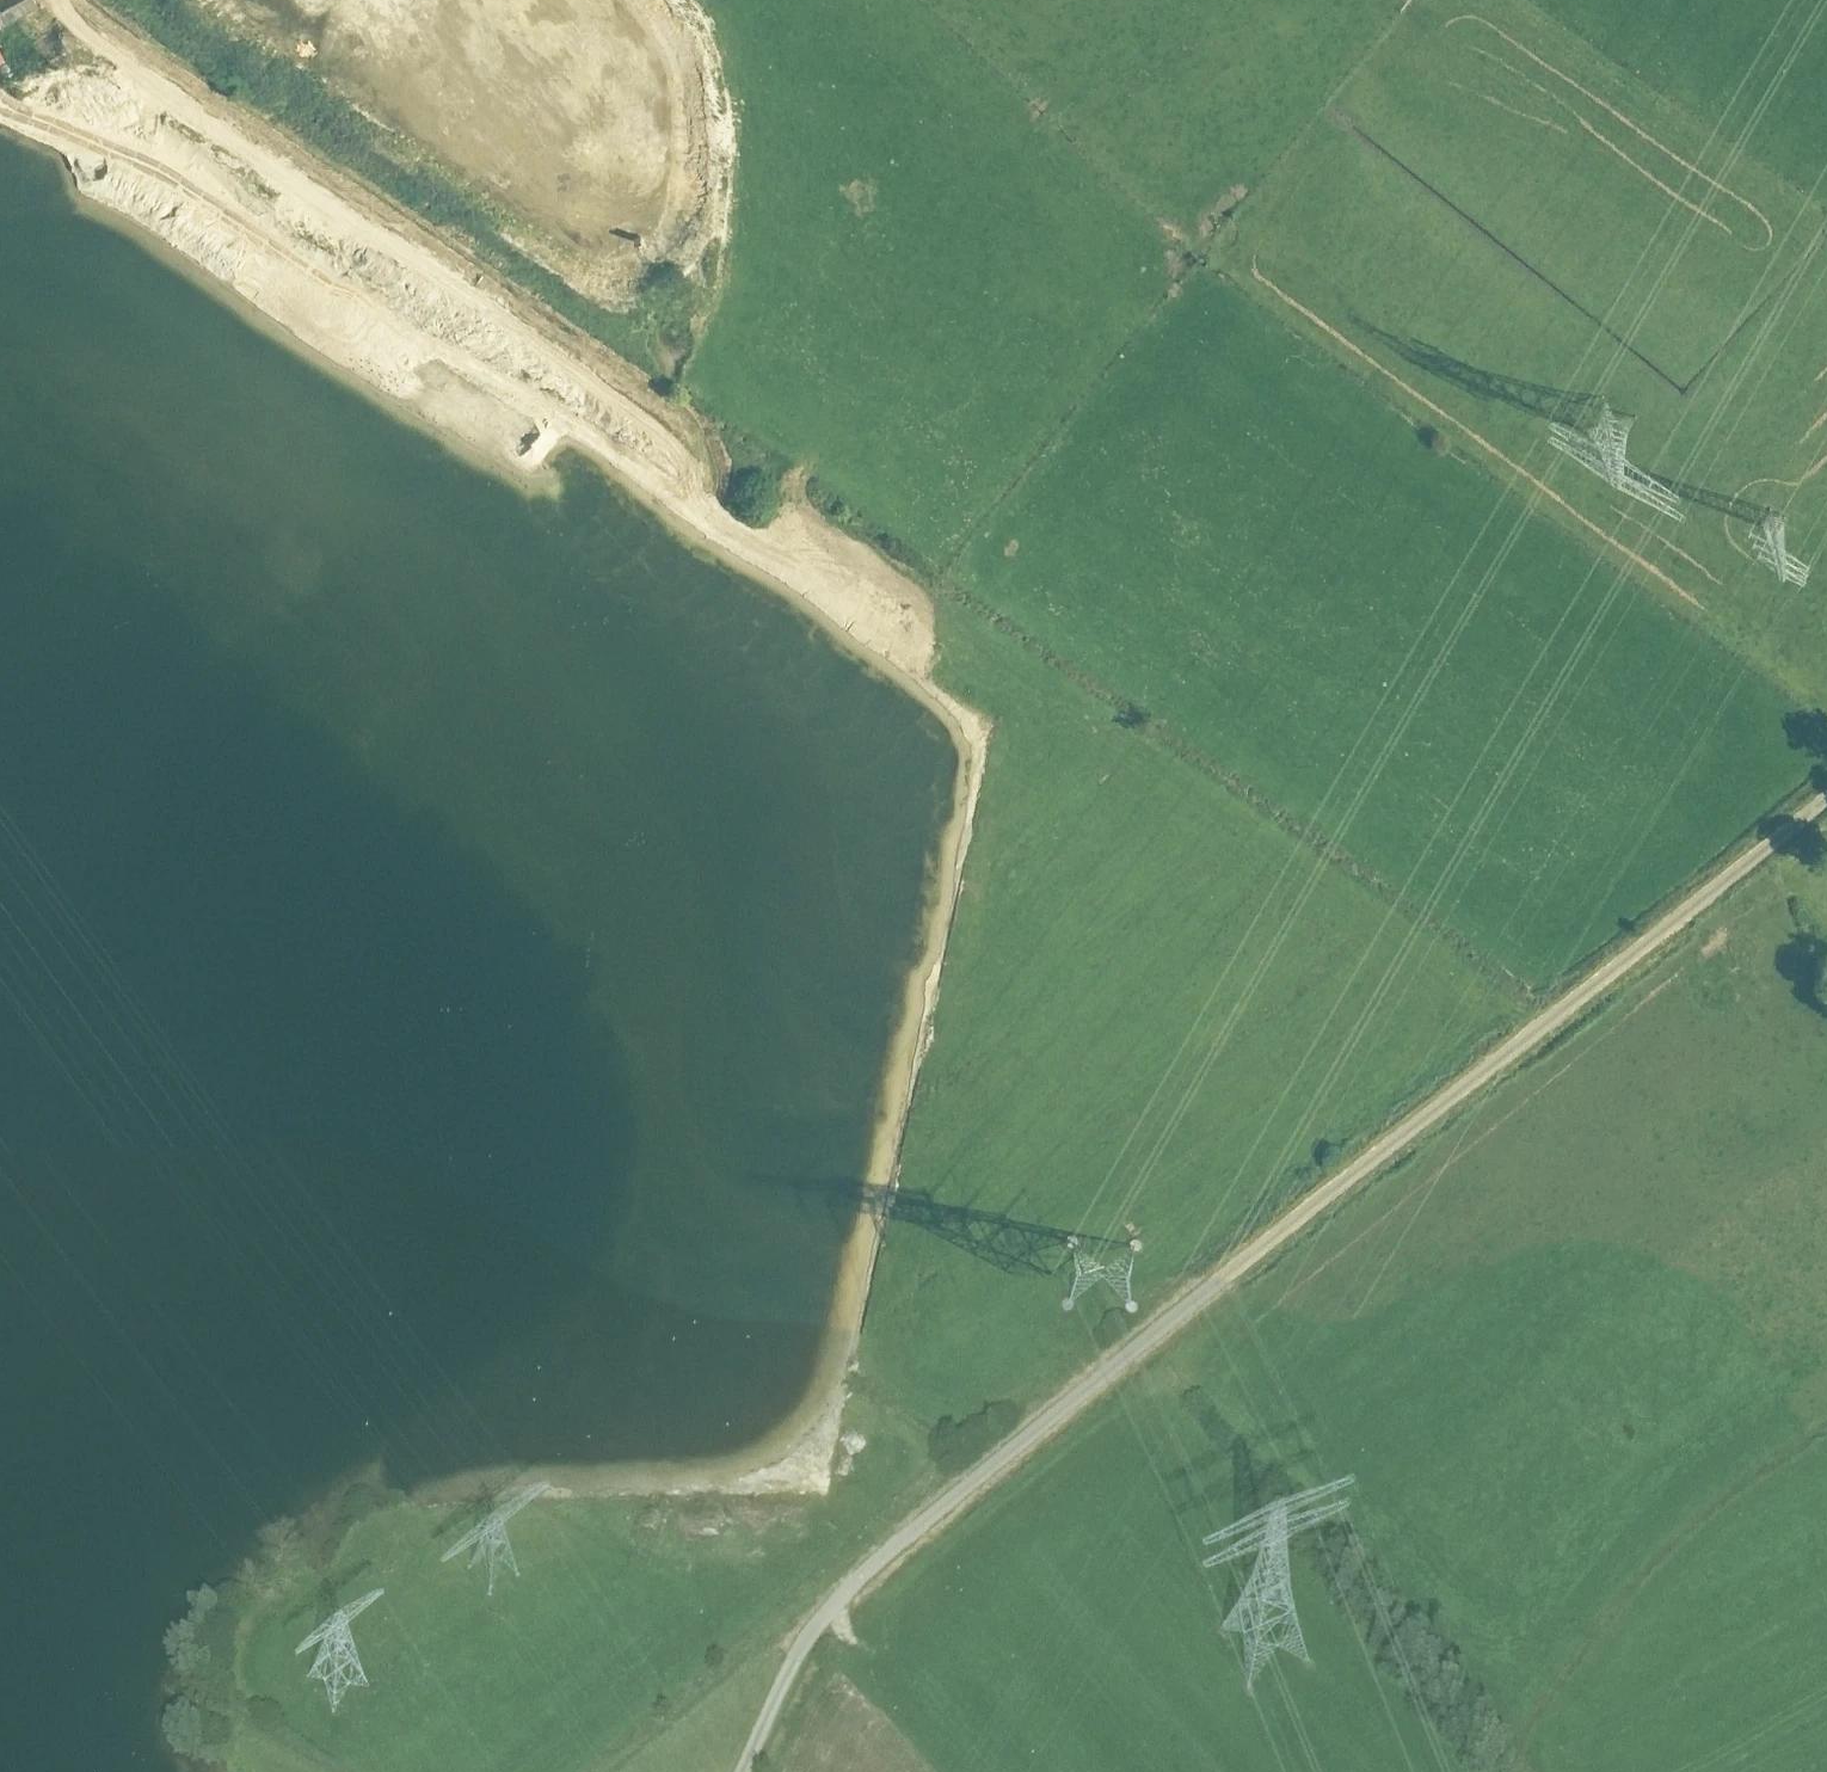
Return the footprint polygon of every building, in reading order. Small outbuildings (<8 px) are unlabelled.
[(39,8),(34,0),(25,0),(0,14),(0,29),(39,8)]
